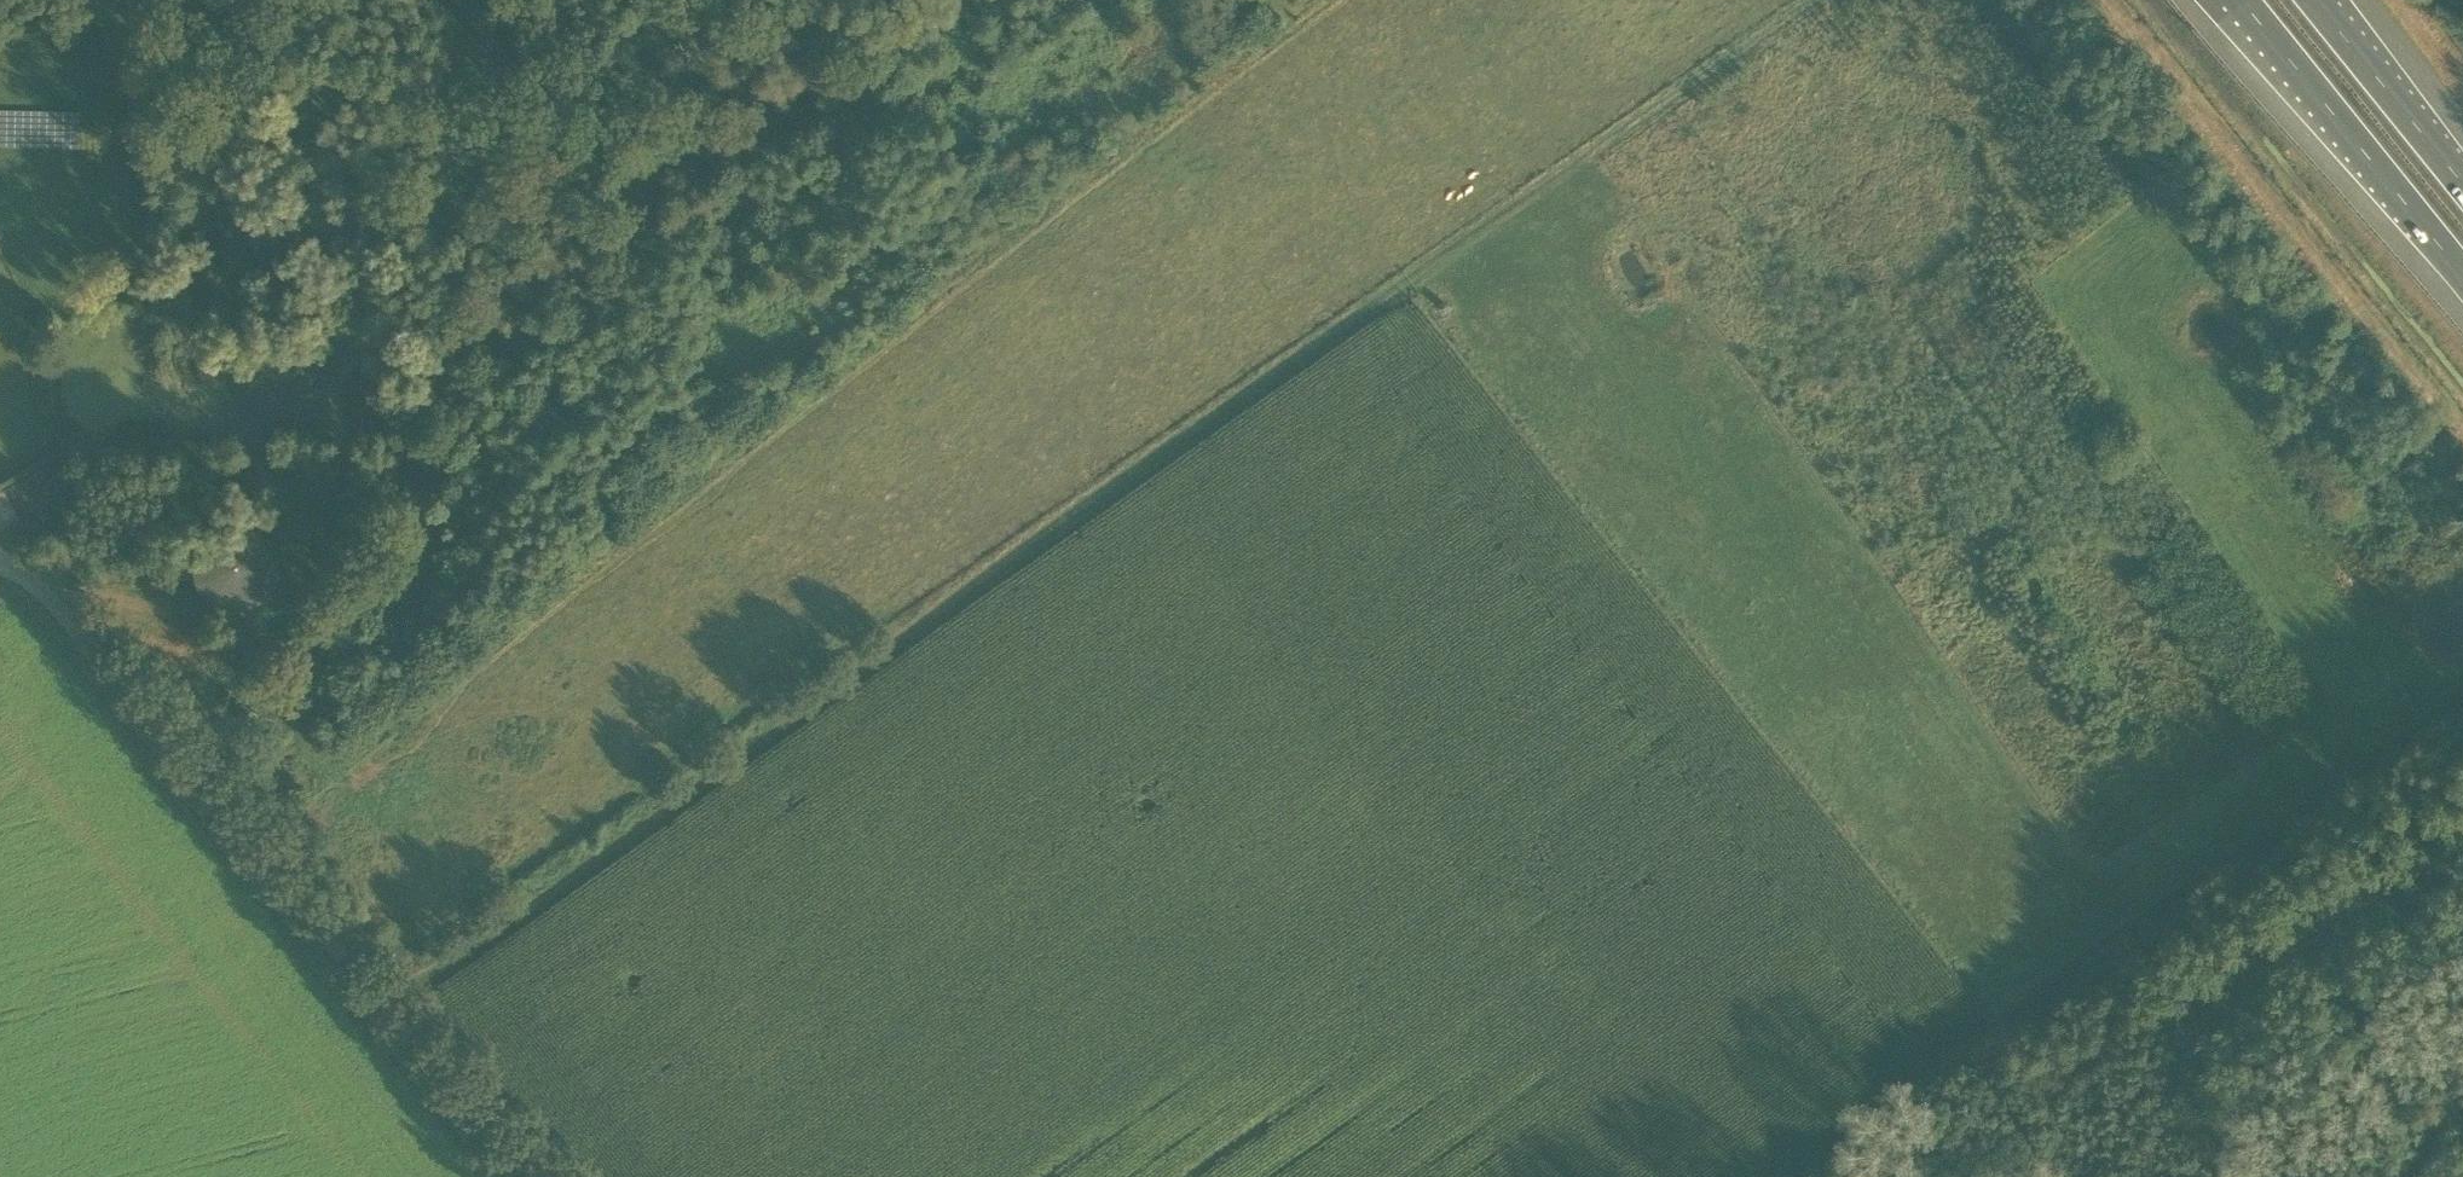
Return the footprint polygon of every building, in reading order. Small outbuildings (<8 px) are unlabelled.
[(251,609),(272,592),(280,570),(275,547),(262,531),(241,523),(219,532),(204,544),(196,563),(200,583),(213,599),(231,606),(251,609)]
